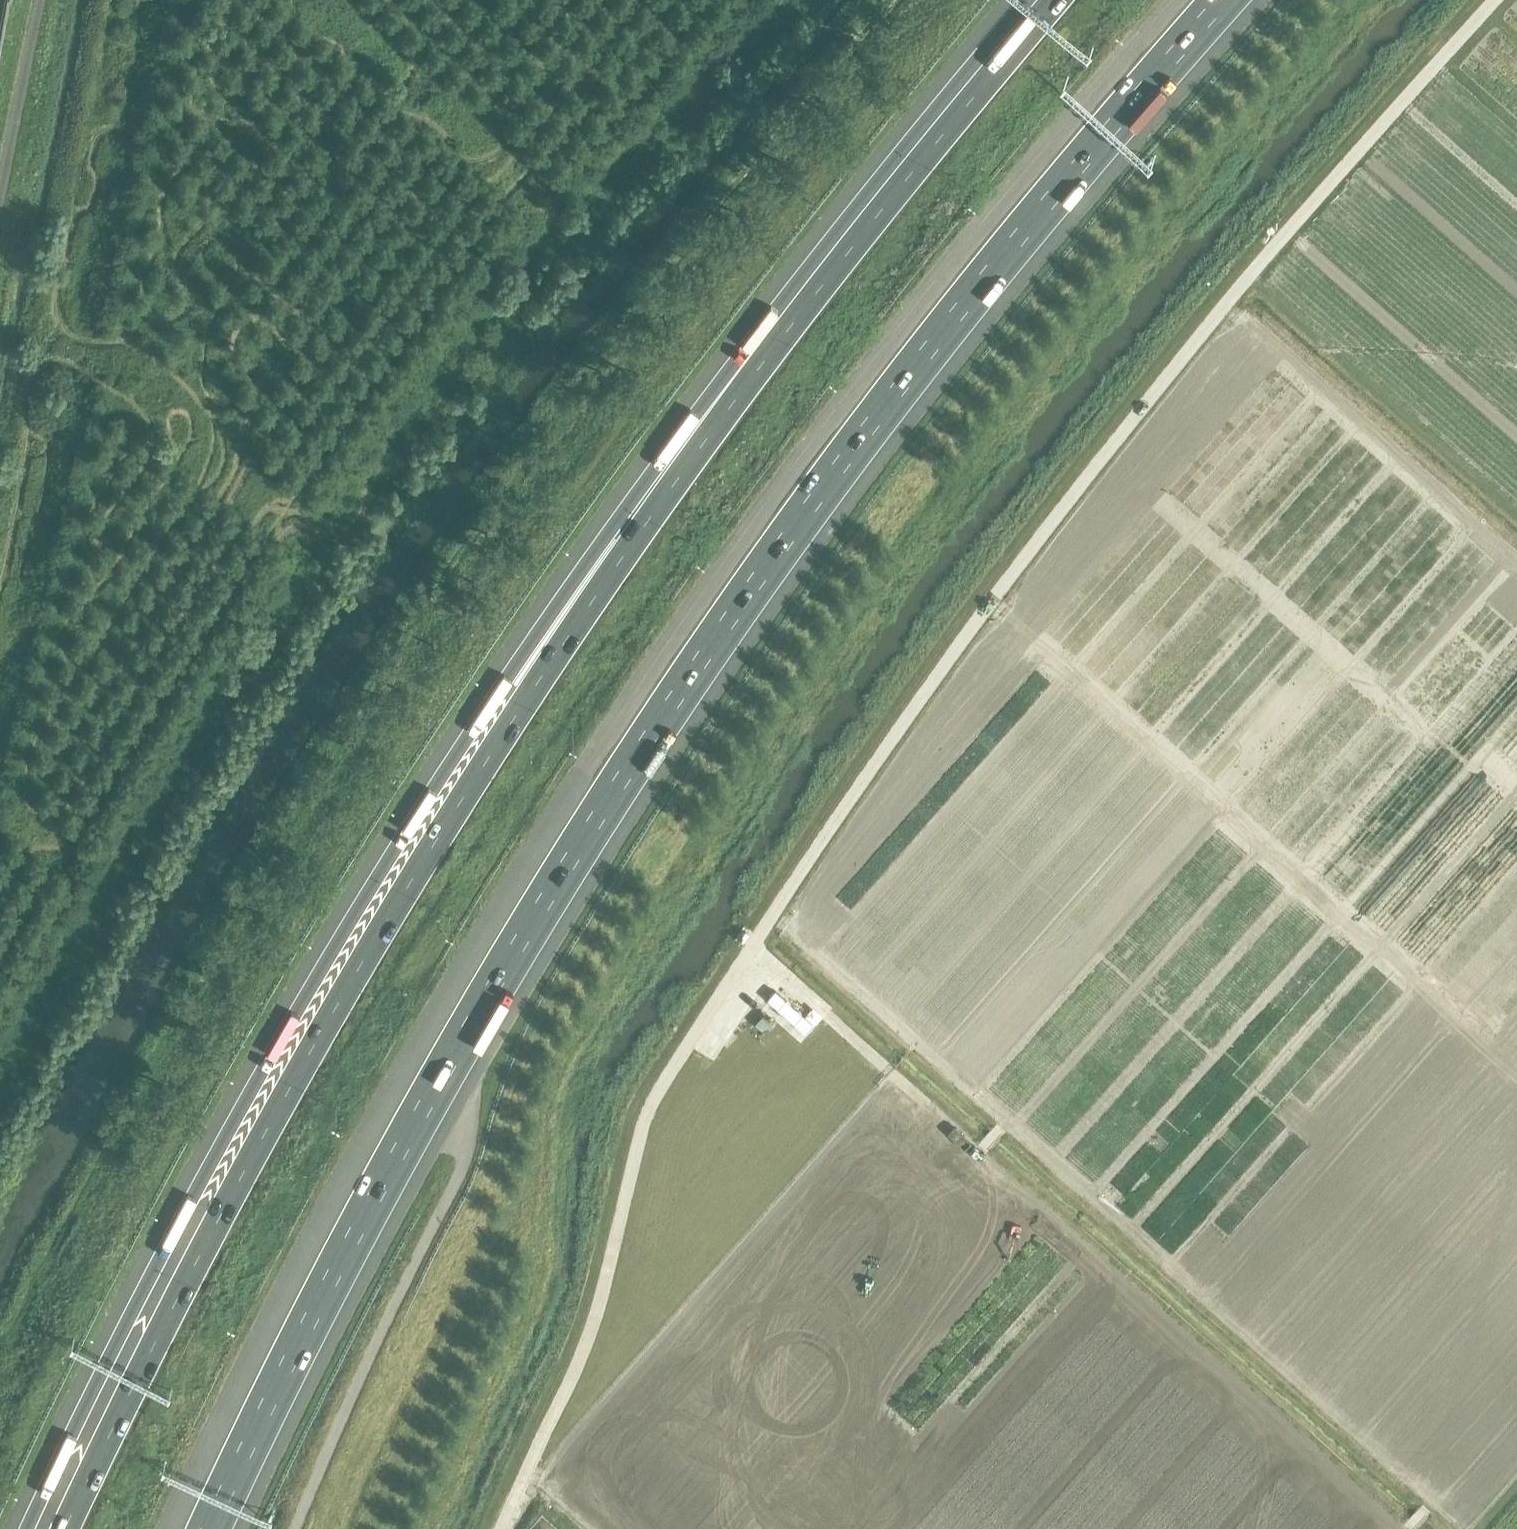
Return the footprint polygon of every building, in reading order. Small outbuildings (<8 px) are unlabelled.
[(7,1),(13,2),(13,0),(2,0),(0,11),(0,43),(7,1)]
